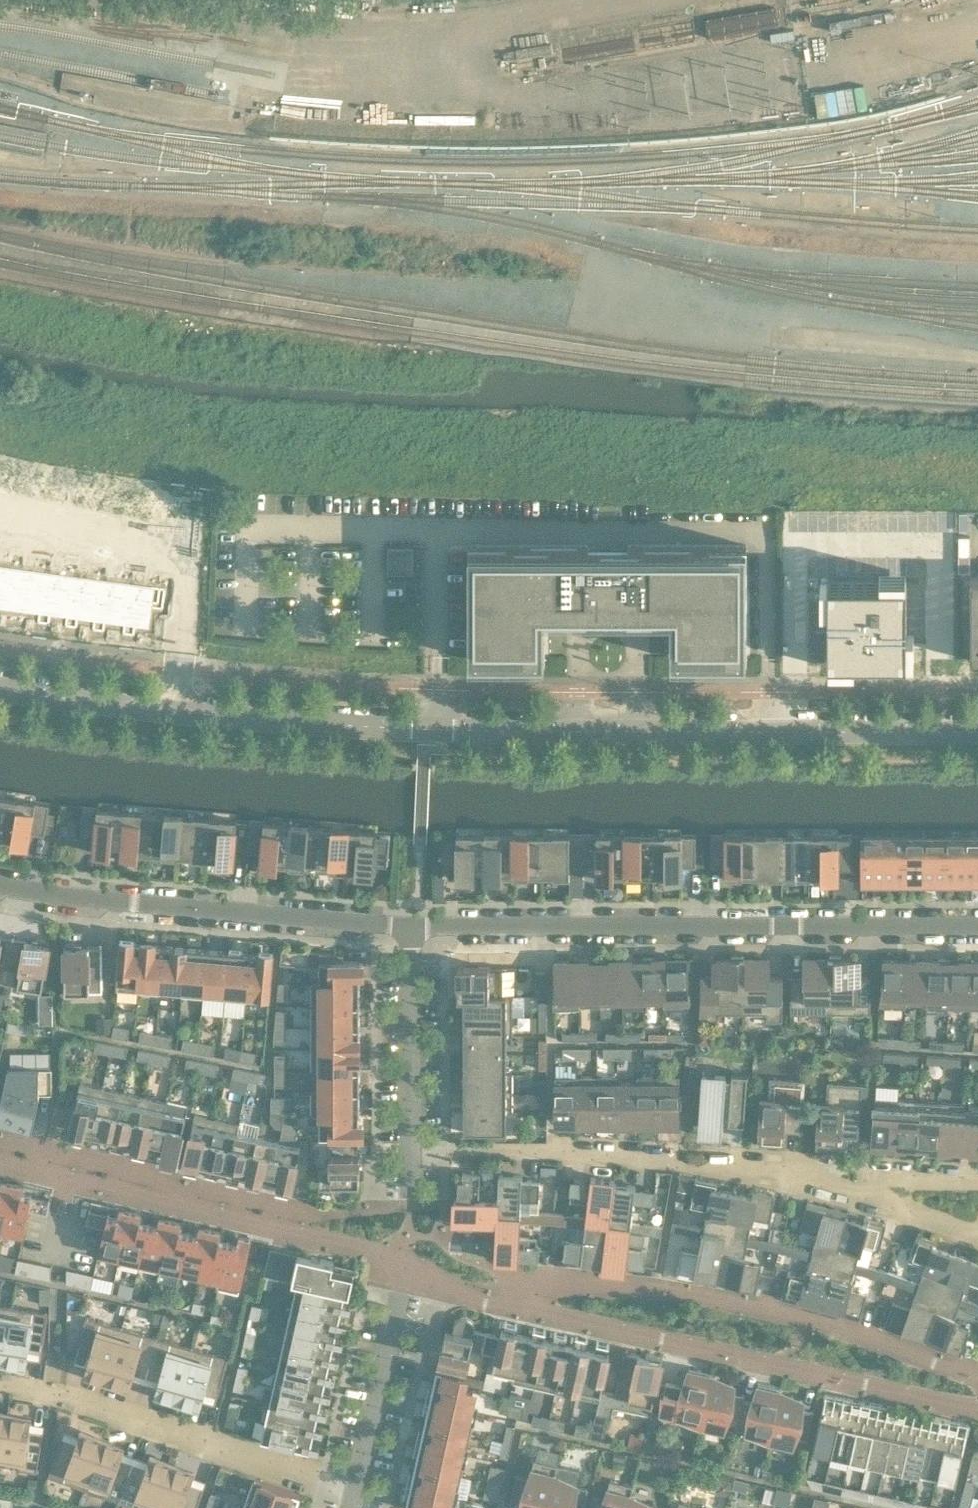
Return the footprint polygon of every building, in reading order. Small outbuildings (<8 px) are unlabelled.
[(709,33),(781,20),(778,5),(707,18),(709,33)] [(671,655),(746,655),(746,544),(469,544),(469,655),(545,655),(544,612),(588,612),(588,607),(601,607),(601,610),(603,613),(605,615),(608,615),(611,614),(613,612),(615,610),(614,607),(628,607),(628,612),(671,612),(671,655)] [(413,573),(413,548),(387,548),(387,573),(413,573)] [(958,556),(958,571),(969,571),(969,556),(958,556)] [(148,629),(151,607),(161,608),(163,590),(154,589),(154,588),(0,567),(0,610),(148,629)] [(970,576),(970,659),(977,659),(977,576),(970,576)] [(906,637),(906,587),(906,580),(827,580),(827,592),(827,597),(827,602),(827,652),(827,659),(855,659),(878,659),(906,659),(906,648),(906,642),(906,637)] [(7,797),(0,836),(0,839),(1,838),(12,839),(11,841),(26,844),(28,845),(30,832),(44,835),(49,804),(35,802),(35,801),(19,798),(18,799),(7,797)] [(122,855),(125,810),(124,810),(124,811),(113,810),(113,809),(100,808),(97,808),(82,807),(80,838),(94,840),(93,852),(95,852),(95,851),(110,853),(110,851),(121,852),(121,854),(122,855)] [(149,856),(153,813),(141,812),(141,811),(125,810),(122,855),(123,855),(123,854),(137,855),(137,853),(149,854),(148,856),(149,856)] [(177,859),(181,814),(165,813),(165,814),(153,813),(149,856),(150,856),(150,854),(161,855),(161,857),(176,858),(176,859),(177,859)] [(204,861),(208,817),(192,815),(192,816),(181,815),(182,815),(181,814),(177,859),(178,859),(178,857),(189,857),(189,859),(203,860),(203,861),(204,861)] [(208,817),(204,861),(205,861),(206,859),(216,860),(216,861),(231,863),(231,864),(233,864),(234,848),(236,819),(220,818),(220,819),(209,818),(209,817),(208,817)] [(288,868),(292,824),(291,824),(280,824),(280,823),(267,822),(263,821),(263,822),(249,821),(246,852),(261,853),(260,866),(262,866),(262,865),(277,866),(277,865),(288,866),(287,868),(288,868)] [(292,824),(288,868),(289,868),(289,867),(304,869),(304,867),(315,868),(315,870),(316,870),(320,827),(307,826),(308,825),(292,824)] [(344,873),(346,848),(347,828),(332,827),(332,828),(320,827),(316,870),(317,870),(317,868),(328,869),(328,871),(343,872),(342,873),(344,873)] [(346,848),(344,873),(345,873),(345,870),(356,871),(355,873),(370,874),(370,875),(372,875),(373,863),(387,864),(390,833),(376,831),(372,830),(359,829),(359,830),(348,829),(348,828),(347,828),(346,848)] [(484,876),(484,879),(485,879),(485,834),(484,834),(484,835),(473,835),(473,834),(457,834),(456,879),(459,879),(459,878),(473,878),(473,876),(484,876)] [(512,879),(513,879),(513,834),(512,834),(512,835),(501,835),(501,834),(485,834),(485,879),(486,879),(486,878),(501,878),(501,876),(512,876),(512,879)] [(540,876),(540,878),(540,835),(528,835),(528,834),(513,834),(513,879),(514,879),(514,878),(528,878),(528,876),(540,876)] [(569,877),(569,876),(569,867),(582,867),(582,835),(569,835),(569,834),(552,834),(552,835),(540,835),(540,878),(541,878),(541,876),(552,876),(552,878),(567,878),(567,879),(569,879),(569,877)] [(624,876),(624,879),(625,879),(625,834),(624,834),(624,835),(613,835),(613,834),(596,834),(596,835),(582,835),(582,867),(582,876),(596,876),(596,879),(598,879),(598,878),(613,878),(613,876),(624,876)] [(653,878),(653,848),(653,835),(641,835),(641,834),(625,834),(625,879),(626,879),(626,878),(640,878),(640,876),(652,876),(652,878),(653,878)] [(653,835),(653,848),(653,878),(653,876),(665,876),(665,878),(679,878),(679,879),(681,879),(681,867),(696,867),(696,865),(696,854),(696,835),(681,835),(681,834),(678,834),(665,834),(665,835),(653,835)] [(753,878),(754,878),(754,835),(742,835),(742,834),(725,834),(725,835),(711,835),(711,854),(711,865),(711,867),(725,867),(725,879),(727,879),(727,878),(742,878),(742,877),(753,877),(753,878)] [(766,878),(780,878),(780,879),(781,879),(781,834),(766,834),(766,835),(754,835),(754,878),(755,878),(755,877),(766,877),(766,878)] [(809,879),(809,848),(809,834),(793,834),(793,835),(783,835),(783,834),(781,834),(781,879),(782,879),(783,876),(793,877),(793,878),(808,878),(808,879),(809,879)] [(809,834),(809,848),(809,879),(810,879),(810,876),(821,876),(821,878),(836,878),(836,879),(838,879),(838,867),(852,867),(852,835),(838,835),(838,834),(834,834),(821,834),(821,835),(810,835),(810,834),(809,834)] [(878,884),(884,884),(884,835),(862,835),(863,876),(878,876),(878,884)] [(904,835),(884,835),(884,884),(890,884),(890,876),(904,876),(904,835)] [(925,884),(925,835),(904,835),(904,876),(919,876),(919,884),(925,884)] [(945,835),(925,835),(925,884),(931,884),(931,876),(945,876),(945,835)] [(966,884),(966,835),(945,835),(945,876),(960,876),(960,884),(966,884)] [(966,835),(966,884),(971,884),(971,875),(977,875),(977,835),(966,835)] [(582,867),(569,867),(569,876),(569,877),(582,877),(582,876),(582,867)] [(26,943),(12,941),(5,983),(42,989),(50,940),(33,937),(31,947),(25,946),(26,943)] [(138,991),(142,944),(134,943),(134,939),(120,938),(120,942),(115,989),(138,991)] [(12,941),(0,939),(0,982),(5,983),(12,941)] [(102,992),(102,942),(100,942),(100,946),(81,946),(81,942),(64,943),(64,992),(102,992)] [(164,945),(142,944),(138,991),(160,993),(164,945)] [(181,995),(185,947),(164,945),(160,993),(181,995)] [(207,949),(185,947),(181,995),(203,997),(207,949)] [(229,951),(228,951),(224,999),(246,1001),(250,953),(241,952),(241,948),(229,947),(229,951)] [(280,963),(307,965),(309,951),(281,948),(280,963)] [(228,951),(225,951),(207,949),(203,997),(224,999),(228,951)] [(259,954),(250,953),(246,1001),(268,1003),(273,955),(273,951),(259,950),(259,954)] [(309,951),(307,965),(319,966),(319,951),(309,951)] [(311,983),(359,983),(359,974),(363,974),(363,961),(359,961),(343,960),(343,955),(343,954),(319,951),(319,966),(319,982),(311,982),(311,983)] [(718,1013),(742,1013),(742,955),(731,955),(731,958),(716,958),(716,976),(703,976),(698,1020),(718,1020),(718,1013)] [(742,955),(742,1013),(766,1013),(766,1020),(782,1020),(782,976),(768,976),(769,958),(743,958),(743,955),(742,955)] [(622,1001),(643,1001),(642,957),(641,957),(641,960),(620,961),(622,1001)] [(664,1006),(665,1006),(664,960),(653,960),(653,957),(642,958),(642,957),(643,1001),(663,1000),(664,1006)] [(830,1013),(830,958),(804,958),(804,976),(790,976),(790,1013),(830,1013)] [(830,958),(830,1013),(870,1013),(870,976),(856,976),(856,958),(830,958)] [(577,962),(579,1008),(580,1008),(580,1002),(600,1002),(599,959),(597,959),(597,962),(577,962)] [(600,1002),(622,1001),(620,961),(610,961),(610,959),(599,959),(600,1002)] [(686,959),(664,960),(665,1006),(688,1005),(686,959)] [(946,1008),(948,1008),(949,959),(938,959),(938,961),(927,961),(926,1001),(946,1002),(946,1008)] [(948,1008),(969,1008),(971,962),(950,962),(950,959),(949,959),(948,1008)] [(556,1009),(579,1008),(577,962),(567,963),(567,960),(555,961),(555,963),(555,994),(553,994),(553,1002),(556,1002),(556,1009)] [(882,1006),(904,1007),(906,960),(883,960),(882,1006)] [(906,1001),(926,1001),(927,961),(906,960),(904,1007),(906,1007),(906,1001)] [(977,1009),(977,962),(971,962),(969,1008),(977,1009)] [(457,997),(463,997),(463,996),(502,996),(502,995),(502,966),(457,966),(457,997)] [(533,972),(533,994),(546,994),(546,972),(533,972)] [(289,983),(278,982),(277,998),(288,999),(289,983)] [(359,983),(311,983),(311,1005),(359,1005),(359,983)] [(512,995),(502,995),(502,996),(463,996),(463,997),(463,1015),(512,1015),(512,995)] [(359,1005),(311,1005),(311,1027),(359,1027),(359,1005)] [(274,1026),(285,1027),(287,1011),(276,1010),(274,1026)] [(460,1033),(460,1034),(512,1034),(512,1015),(463,1015),(463,1033),(460,1033)] [(110,1018),(98,1018),(98,1025),(98,1031),(110,1031),(110,1018)] [(7,1031),(15,1032),(17,1023),(9,1022),(7,1031)] [(114,1025),(112,1036),(127,1039),(129,1028),(114,1025)] [(284,1042),(285,1027),(274,1026),(273,1041),(284,1042)] [(359,1027),(311,1027),(311,1048),(359,1048),(359,1027)] [(154,1044),(156,1033),(141,1030),(139,1041),(154,1044)] [(172,1036),(156,1033),(154,1044),(170,1047),(172,1036)] [(699,1033),(698,1042),(707,1043),(707,1038),(704,1034),(699,1033)] [(786,1033),(776,1033),(776,1044),(786,1045),(786,1033)] [(512,1036),(512,1034),(460,1034),(460,1035),(461,1035),(461,1045),(463,1045),(463,1054),(506,1054),(506,1036),(512,1036)] [(886,1044),(903,1045),(904,1038),(886,1037),(886,1044)] [(181,1049),(197,1052),(199,1041),(183,1038),(181,1049)] [(921,1039),(904,1038),(903,1045),(920,1046),(921,1039)] [(929,1047),(946,1048),(947,1041),(929,1040),(929,1047)] [(94,1050),(110,1053),(112,1044),(96,1041),(94,1050)] [(199,1041),(197,1052),(213,1055),(215,1044),(199,1041)] [(964,1042),(947,1041),(946,1048),(963,1049),(964,1042)] [(112,1044),(110,1053),(126,1056),(127,1047),(112,1044)] [(224,1057),(240,1060),(242,1049),(226,1046),(224,1057)] [(562,1058),(576,1058),(576,1047),(562,1047),(562,1058)] [(590,1047),(576,1047),(576,1058),(590,1058),(590,1047)] [(603,1058),(617,1058),(617,1047),(603,1047),(603,1058)] [(631,1047),(617,1047),(617,1058),(631,1058),(631,1047)] [(658,1058),(658,1047),(644,1047),(644,1058),(658,1058)] [(671,1047),(658,1047),(658,1058),(671,1058),(671,1047)] [(359,1048),(311,1048),(311,1070),(359,1070),(359,1048)] [(137,1058),(152,1061),(154,1052),(138,1049),(137,1058)] [(242,1049),(240,1060),(255,1063),(257,1052),(242,1049)] [(51,1064),(51,1050),(11,1050),(11,1064),(51,1064)] [(154,1052),(152,1061),(168,1064),(170,1055),(154,1052)] [(900,1060),(901,1053),(884,1052),(883,1059),(900,1060)] [(918,1054),(901,1053),(900,1060),(917,1061),(918,1054)] [(285,1054),(274,1054),(274,1070),(285,1070),(285,1054)] [(460,1072),(460,1073),(512,1073),(512,1071),(506,1071),(506,1054),(463,1054),(463,1071),(460,1072)] [(926,1062),(943,1063),(944,1056),(927,1055),(926,1062)] [(961,1057),(944,1056),(943,1063),(960,1064),(961,1057)] [(184,1068),(200,1071),(202,1061),(186,1058),(184,1068)] [(202,1061),(200,1071),(216,1074),(218,1064),(202,1061)] [(0,1104),(0,1122),(22,1127),(23,1122),(33,1124),(39,1093),(52,1092),(52,1067),(8,1068),(0,1104)] [(248,1080),(250,1070),(234,1067),(232,1077),(248,1080)] [(265,1073),(250,1070),(248,1080),(263,1083),(265,1073)] [(285,1070),(274,1070),(274,1086),(285,1085),(285,1070)] [(359,1070),(311,1070),(311,1071),(319,1071),(319,1090),(311,1090),(311,1091),(359,1091),(359,1070)] [(722,1128),(722,1118),(728,1118),(728,1122),(744,1123),(747,1073),(732,1072),(731,1078),(725,1077),(725,1075),(702,1074),(699,1113),(698,1126),(722,1128)] [(512,1092),(512,1073),(460,1073),(461,1073),(461,1084),(463,1084),(463,1092),(512,1092)] [(576,1075),(555,1075),(555,1121),(576,1121),(576,1075)] [(597,1075),(576,1075),(576,1121),(597,1121),(597,1075)] [(617,1121),(617,1082),(598,1082),(598,1075),(597,1075),(597,1121),(617,1121)] [(636,1082),(617,1082),(617,1121),(637,1121),(637,1075),(636,1075),(636,1082)] [(658,1121),(658,1075),(637,1075),(637,1121),(658,1121)] [(679,1075),(658,1075),(658,1121),(679,1121),(679,1107),(682,1107),(683,1093),(679,1093),(679,1075)] [(760,1099),(757,1141),(786,1143),(787,1128),(800,1129),(804,1081),(770,1078),(769,1099),(760,1099)] [(69,1129),(91,1134),(102,1088),(80,1082),(69,1129)] [(815,1145),(830,1146),(844,1147),(845,1132),(858,1133),(862,1085),(828,1082),(826,1103),(818,1103),(815,1145)] [(691,1087),(689,1112),(699,1113),(701,1088),(691,1087)] [(112,1139),(123,1092),(102,1088),(91,1134),(112,1139)] [(359,1091),(311,1091),(311,1113),(359,1113),(359,1091)] [(134,1144),(144,1097),(123,1092),(112,1139),(134,1144)] [(463,1092),(463,1111),(512,1111),(512,1092),(463,1092)] [(155,1149),(165,1102),(144,1097),(134,1144),(155,1149)] [(280,1113),(280,1097),(271,1097),(271,1113),(280,1113)] [(280,1097),(280,1113),(291,1113),(291,1097),(280,1097)] [(871,1143),(894,1145),(898,1098),(875,1097),(871,1143)] [(919,1100),(898,1098),(894,1145),(905,1145),(905,1148),(915,1149),(916,1149),(919,1100)] [(941,1101),(919,1100),(916,1149),(917,1149),(917,1146),(937,1148),(941,1101)] [(958,1152),(959,1152),(962,1103),(941,1101),(937,1148),(948,1148),(948,1151),(958,1152)] [(165,1102),(155,1149),(163,1150),(161,1155),(176,1159),(186,1115),(165,1110),(167,1102),(165,1102)] [(962,1103),(959,1152),(960,1152),(960,1149),(977,1151),(977,1110),(963,1109),(964,1103),(962,1103)] [(512,1111),(463,1111),(463,1132),(490,1132),(490,1138),(506,1138),(506,1113),(512,1113),(512,1111)] [(359,1122),(359,1113),(311,1113),(311,1114),(319,1114),(319,1136),(363,1136),(363,1122),(359,1122)] [(206,1166),(217,1119),(194,1114),(184,1161),(206,1166)] [(217,1119),(206,1166),(227,1170),(238,1123),(217,1119)] [(278,1141),(269,1180),(292,1185),(300,1146),(294,1144),(299,1125),(283,1122),(279,1141),(278,1141)] [(227,1170),(248,1175),(257,1136),(238,1132),(239,1124),(238,1123),(227,1170)] [(269,1180),(278,1141),(257,1136),(248,1175),(269,1180)] [(318,1188),(331,1188),(331,1190),(331,1192),(332,1194),(333,1195),(334,1196),(336,1197),(337,1198),(339,1199),(341,1199),(343,1199),(345,1199),(346,1198),(348,1197),(349,1196),(350,1194),(351,1193),(351,1191),(352,1190),(352,1188),(352,1182),(359,1182),(359,1153),(357,1153),(357,1140),(331,1140),(331,1169),(318,1169),(318,1188)] [(499,1174),(498,1192),(496,1215),(520,1216),(520,1221),(536,1222),(536,1212),(529,1212),(530,1197),(539,1198),(540,1180),(522,1179),(522,1175),(499,1174)] [(496,1215),(498,1192),(479,1191),(480,1177),(462,1176),(461,1203),(454,1202),(452,1221),(459,1222),(459,1225),(472,1226),(473,1222),(496,1224),(496,1215)] [(608,1224),(613,1180),(591,1177),(590,1184),(572,1182),(570,1200),(588,1202),(586,1216),(585,1221),(608,1224)] [(702,1235),(703,1231),(725,1235),(735,1188),(734,1188),(733,1191),(716,1188),(717,1183),(695,1178),(689,1206),(691,1206),(691,1205),(707,1208),(704,1226),(688,1223),(687,1232),(702,1235)] [(12,1183),(1,1180),(0,1184),(0,1237),(12,1183)] [(647,1223),(631,1221),(632,1207),(650,1210),(653,1192),(635,1189),(635,1185),(614,1183),(614,1180),(613,1180),(608,1224),(630,1226),(629,1231),(643,1233),(646,1233),(647,1223)] [(48,1198),(30,1194),(21,1192),(23,1185),(12,1183),(0,1237),(2,1238),(3,1230),(23,1234),(28,1209),(47,1213),(50,1197),(49,1197),(48,1198)] [(735,1188),(725,1235),(748,1239),(749,1235),(752,1217),(769,1220),(768,1222),(770,1222),(775,1194),(753,1190),(752,1195),(734,1192),(735,1188)] [(677,1190),(676,1199),(686,1201),(687,1191),(677,1190)] [(810,1259),(811,1254),(833,1260),(846,1214),(845,1214),(844,1218),(828,1213),(829,1207),(807,1201),(800,1229),(801,1229),(801,1228),(817,1233),(813,1250),(797,1246),(795,1255),(810,1259)] [(99,1252),(100,1253),(120,1257),(130,1210),(119,1208),(118,1216),(90,1209),(91,1208),(89,1208),(86,1223),(104,1227),(99,1252)] [(141,1213),(130,1210),(120,1257),(139,1262),(148,1222),(139,1220),(141,1213)] [(552,1222),(553,1213),(536,1212),(536,1222),(552,1222)] [(569,1224),(570,1214),(553,1213),(552,1222),(569,1224)] [(585,1221),(586,1216),(570,1214),(569,1224),(585,1226),(583,1240),(565,1238),(563,1256),(581,1258),(580,1262),(602,1265),(601,1268),(602,1268),(608,1224),(585,1221)] [(846,1214),(833,1260),(855,1266),(856,1262),(861,1245),(877,1249),(877,1250),(878,1251),(886,1223),(864,1217),(862,1222),(845,1218),(846,1214)] [(520,1216),(496,1215),(496,1224),(494,1259),(518,1260),(518,1253),(536,1254),(537,1236),(519,1235),(520,1221),(520,1216)] [(159,1266),(170,1219),(159,1217),(157,1225),(148,1222),(139,1262),(159,1266)] [(179,1271),(188,1232),(179,1229),(181,1222),(170,1219),(159,1266),(179,1271)] [(671,1229),(687,1232),(688,1223),(672,1220),(671,1229)] [(647,1223),(646,1233),(661,1235),(662,1225),(647,1223)] [(629,1231),(630,1226),(608,1224),(602,1268),(625,1271),(626,1264),(644,1266),(646,1248),(642,1247),(643,1233),(629,1231)] [(199,1275),(210,1228),(199,1226),(197,1233),(188,1232),(179,1271),(199,1275)] [(217,1288),(228,1240),(219,1238),(221,1231),(210,1228),(199,1275),(218,1279),(216,1287),(217,1288)] [(703,1231),(702,1235),(699,1253),(682,1250),(682,1249),(681,1248),(676,1276),(698,1281),(699,1275),(716,1279),(716,1282),(725,1235),(703,1231)] [(916,1291),(917,1286),(939,1294),(955,1248),(953,1252),(937,1246),(939,1241),(917,1233),(908,1260),(909,1260),(909,1259),(925,1265),(919,1282),(904,1276),(901,1285),(916,1291)] [(228,1240),(217,1288),(238,1292),(251,1238),(239,1235),(237,1242),(228,1240)] [(762,1247),(764,1238),(749,1235),(748,1239),(725,1235),(716,1282),(717,1282),(717,1279),(735,1282),(734,1288),(756,1292),(761,1264),(760,1264),(760,1265),(743,1262),(747,1244),(762,1247)] [(781,1241),(764,1238),(762,1247),(779,1250),(781,1241)] [(797,1246),(781,1241),(779,1250),(795,1255),(797,1246)] [(274,1276),(291,1280),(296,1281),(296,1280),(345,1291),(345,1292),(349,1293),(353,1273),(332,1268),(333,1262),(334,1261),(298,1253),(298,1252),(270,1245),(264,1274),(274,1276)] [(955,1248),(939,1294),(960,1301),(962,1297),(968,1280),(977,1284),(977,1255),(973,1253),(971,1258),(954,1252),(956,1249),(955,1248)] [(820,1307),(833,1260),(811,1254),(810,1259),(805,1276),(789,1272),(789,1271),(788,1271),(781,1298),(803,1304),(804,1299),(821,1303),(820,1307)] [(24,1273),(26,1260),(18,1258),(15,1272),(24,1273)] [(26,1260),(24,1273),(32,1275),(35,1262),(26,1260)] [(855,1266),(833,1260),(820,1307),(821,1307),(822,1304),(839,1308),(837,1314),(859,1320),(867,1292),(866,1292),(865,1293),(849,1288),(854,1271),(870,1275),(872,1266),(856,1262),(855,1266)] [(40,1277),(43,1263),(35,1262),(32,1275),(40,1277)] [(43,1263),(40,1277),(50,1279),(50,1265),(43,1263)] [(872,1266),(870,1275),(885,1280),(888,1271),(872,1266)] [(74,1284),(77,1270),(66,1268),(66,1282),(74,1284)] [(74,1284),(82,1286),(85,1272),(77,1270),(74,1284)] [(885,1280),(901,1285),(904,1276),(888,1271),(885,1280)] [(94,1274),(85,1272),(82,1286),(91,1288),(94,1274)] [(271,1288),(274,1276),(264,1274),(264,1273),(261,1286),(271,1288)] [(296,1281),(292,1298),(341,1309),(345,1292),(345,1291),(296,1280),(296,1281)] [(922,1340),(939,1294),(917,1286),(916,1291),(910,1308),(894,1302),(894,1301),(893,1300),(883,1327),(905,1335),(907,1330),(923,1336),(922,1339),(922,1340)] [(50,1287),(39,1287),(39,1303),(49,1303),(50,1287)] [(960,1301),(939,1294),(922,1340),(923,1340),(924,1336),(941,1342),(939,1347),(960,1355),(970,1328),(969,1328),(968,1329),(952,1323),(959,1306),(974,1311),(977,1303),(962,1297),(960,1301)] [(288,1315),(337,1326),(341,1309),(292,1298),(288,1315)] [(205,1304),(194,1301),(191,1310),(203,1313),(205,1304)] [(118,1303),(116,1310),(124,1312),(126,1305),(118,1303)] [(0,1304),(0,1362),(2,1363),(11,1306),(0,1304)] [(250,1310),(268,1314),(269,1308),(252,1304),(250,1310)] [(48,1312),(11,1306),(2,1363),(25,1368),(28,1351),(41,1353),(45,1330),(48,1312)] [(150,1310),(148,1318),(158,1321),(160,1313),(150,1310)] [(268,1314),(250,1310),(249,1317),(266,1321),(268,1314)] [(221,1325),(223,1316),(212,1313),(209,1323),(221,1325)] [(163,1314),(161,1323),(167,1325),(170,1315),(163,1314)] [(284,1333),(333,1344),(337,1326),(288,1315),(284,1333)] [(106,1382),(121,1327),(85,1316),(80,1333),(81,1333),(74,1356),(87,1360),(83,1374),(106,1382)] [(470,1348),(481,1351),(486,1332),(474,1329),(474,1327),(474,1325),(474,1324),(473,1322),(472,1321),(471,1319),(470,1318),(469,1317),(467,1317),(465,1316),(464,1316),(462,1316),(460,1317),(459,1317),(457,1318),(456,1320),(455,1321),(454,1323),(454,1324),(452,1331),(445,1329),(439,1357),(441,1357),(438,1368),(464,1374),(470,1348)] [(157,1337),(121,1327),(106,1382),(128,1390),(133,1373),(145,1377),(157,1337)] [(500,1335),(486,1332),(481,1351),(495,1354),(492,1369),(513,1373),(511,1381),(513,1381),(523,1335),(501,1329),(500,1335)] [(256,1332),(246,1330),(243,1342),(253,1344),(256,1332)] [(280,1350),(329,1361),(333,1344),(284,1333),(280,1350)] [(513,1381),(534,1386),(544,1339),(523,1335),(513,1381)] [(192,1347),(157,1337),(145,1377),(157,1380),(153,1394),(176,1402),(192,1347)] [(565,1344),(544,1339),(534,1386),(555,1391),(565,1344)] [(243,1342),(241,1354),(251,1356),(253,1344),(243,1342)] [(555,1391),(576,1396),(586,1349),(565,1344),(555,1391)] [(228,1357),(192,1347),(176,1402),(198,1410),(203,1393),(217,1397),(223,1374),(228,1357)] [(646,1352),(645,1356),(627,1352),(628,1348),(626,1348),(615,1396),(652,1404),(663,1356),(646,1352)] [(609,1354),(586,1349),(576,1396),(598,1401),(609,1354)] [(277,1368),(325,1379),(329,1361),(280,1350),(277,1368)] [(235,1377),(245,1379),(248,1367),(238,1365),(235,1377)] [(698,1427),(699,1427),(712,1372),(689,1366),(684,1386),(665,1382),(659,1411),(700,1420),(698,1427)] [(273,1385),(321,1396),(325,1379),(277,1368),(273,1385)] [(437,1368),(434,1380),(473,1389),(473,1387),(462,1385),(464,1374),(438,1368),(437,1368)] [(735,1428),(736,1428),(743,1394),(732,1392),(733,1384),(711,1379),(712,1372),(699,1427),(722,1432),(725,1421),(736,1423),(735,1428)] [(235,1377),(233,1389),(243,1391),(245,1379),(235,1377)] [(468,1408),(473,1389),(434,1380),(429,1401),(476,1412),(476,1410),(468,1408)] [(769,1436),(767,1443),(768,1443),(781,1387),(758,1382),(753,1401),(743,1399),(744,1394),(743,1394),(736,1428),(769,1436)] [(269,1403),(317,1414),(321,1396),(273,1385),(269,1403)] [(780,1394),(782,1387),(781,1387),(768,1443),(791,1448),(794,1436),(807,1439),(813,1410),(801,1407),(802,1399),(780,1394)] [(506,1413),(508,1403),(509,1397),(502,1396),(499,1411),(506,1413)] [(240,1403),(230,1400),(227,1412),(237,1414),(240,1403)] [(823,1400),(813,1449),(831,1453),(842,1404),(823,1400)] [(429,1401),(424,1422),(471,1433),(476,1412),(429,1401)] [(265,1421),(313,1432),(317,1414),(269,1403),(265,1421)] [(523,1407),(508,1403),(506,1413),(521,1416),(523,1407)] [(831,1453),(849,1457),(860,1408),(842,1404),(831,1453)] [(8,1409),(0,1407),(0,1458),(8,1409)] [(849,1457),(867,1461),(878,1412),(860,1408),(849,1457)] [(8,1409),(0,1458),(0,1465),(1,1458),(20,1462),(19,1468),(37,1471),(40,1454),(39,1454),(43,1431),(29,1428),(32,1414),(8,1409)] [(227,1412),(225,1424),(235,1426),(237,1414),(227,1412)] [(867,1461),(884,1465),(895,1416),(878,1412),(867,1461)] [(593,1428),(590,1437),(603,1440),(608,1416),(595,1413),(592,1428),(593,1428)] [(531,1424),(547,1427),(549,1418),(533,1414),(531,1424)] [(884,1465),(902,1469),(913,1420),(895,1416),(884,1465)] [(564,1421),(549,1418),(547,1427),(562,1431),(564,1421)] [(902,1469),(919,1473),(930,1424),(913,1420),(902,1469)] [(260,1439),(309,1450),(313,1432),(265,1421),(260,1439)] [(424,1422),(420,1443),(466,1454),(471,1433),(424,1422)] [(507,1424),(503,1440),(511,1442),(514,1426),(507,1424)] [(576,1424),(574,1433),(590,1437),(593,1428),(592,1428),(576,1424)] [(919,1473),(937,1477),(948,1428),(930,1424),(919,1473)] [(84,1488),(103,1434),(81,1425),(75,1441),(61,1436),(48,1475),(84,1488)] [(966,1432),(948,1428),(937,1477),(955,1481),(966,1432)] [(641,1448),(644,1435),(630,1432),(627,1445),(641,1448)] [(119,1501),(133,1462),(120,1457),(125,1443),(103,1434),(84,1488),(85,1489),(88,1482),(108,1490),(112,1480),(123,1483),(118,1500),(119,1501)] [(507,1457),(511,1442),(503,1440),(500,1456),(507,1457)] [(420,1443),(415,1464),(461,1475),(466,1454),(420,1443)] [(133,1462),(119,1501),(140,1507),(156,1507),(173,1459),(151,1450),(145,1466),(133,1462)] [(615,1452),(612,1464),(622,1466),(625,1454),(615,1452)] [(972,1456),(969,1470),(977,1472),(977,1458),(972,1456)] [(557,1464),(534,1458),(529,1477),(516,1473),(509,1502),(522,1506),(521,1507),(545,1507),(557,1464)] [(173,1459),(156,1507),(196,1507),(204,1487),(190,1482),(195,1468),(173,1459)] [(641,1459),(639,1466),(646,1468),(648,1461),(641,1459)] [(415,1464),(410,1485),(457,1496),(461,1475),(415,1464)] [(557,1464),(545,1507),(582,1507),(588,1487),(554,1478),(557,1464)] [(490,1465),(487,1481),(494,1482),(498,1467),(490,1465)] [(215,1481),(225,1484),(230,1469),(220,1466),(215,1481)] [(494,1482),(501,1484),(505,1468),(498,1467),(494,1482)] [(812,1487),(823,1490),(825,1481),(806,1477),(812,1487)] [(29,1478),(28,1489),(31,1489),(35,1487),(36,1479),(29,1478)] [(272,1507),(295,1507),(300,1494),(254,1478),(247,1499),(272,1507)] [(632,1484),(609,1478),(605,1497),(592,1494),(588,1507),(626,1507),(632,1484)] [(732,1481),(719,1478),(716,1491),(729,1494),(732,1481)] [(747,1482),(736,1479),(734,1487),(745,1490),(747,1482)] [(966,1479),(962,1492),(973,1495),(977,1482),(966,1479)] [(491,1498),(494,1482),(487,1481),(483,1496),(491,1498)] [(823,1490),(841,1494),(843,1485),(825,1481),(823,1490)] [(501,1484),(494,1482),(491,1498),(498,1499),(501,1484)] [(663,1507),(630,1498),(633,1484),(632,1484),(626,1507),(663,1507)] [(457,1496),(410,1485),(405,1507),(407,1507),(446,1507),(448,1496),(456,1497),(457,1496)] [(841,1494),(858,1498),(860,1489),(843,1485),(841,1494)] [(858,1498),(876,1502),(878,1493),(860,1489),(858,1498)] [(973,1495),(962,1492),(959,1506),(968,1507),(970,1507),(973,1495)] [(207,1507),(216,1507),(221,1496),(211,1493),(205,1507),(207,1507)] [(893,1506),(895,1498),(895,1497),(878,1493),(876,1502),(893,1506)] [(12,1498),(0,1496),(0,1507),(9,1507),(10,1507),(12,1498)] [(904,1507),(911,1507),(913,1501),(895,1497),(895,1498),(893,1506),(904,1507)] [(244,1507),(272,1507),(247,1499),(244,1507)]
